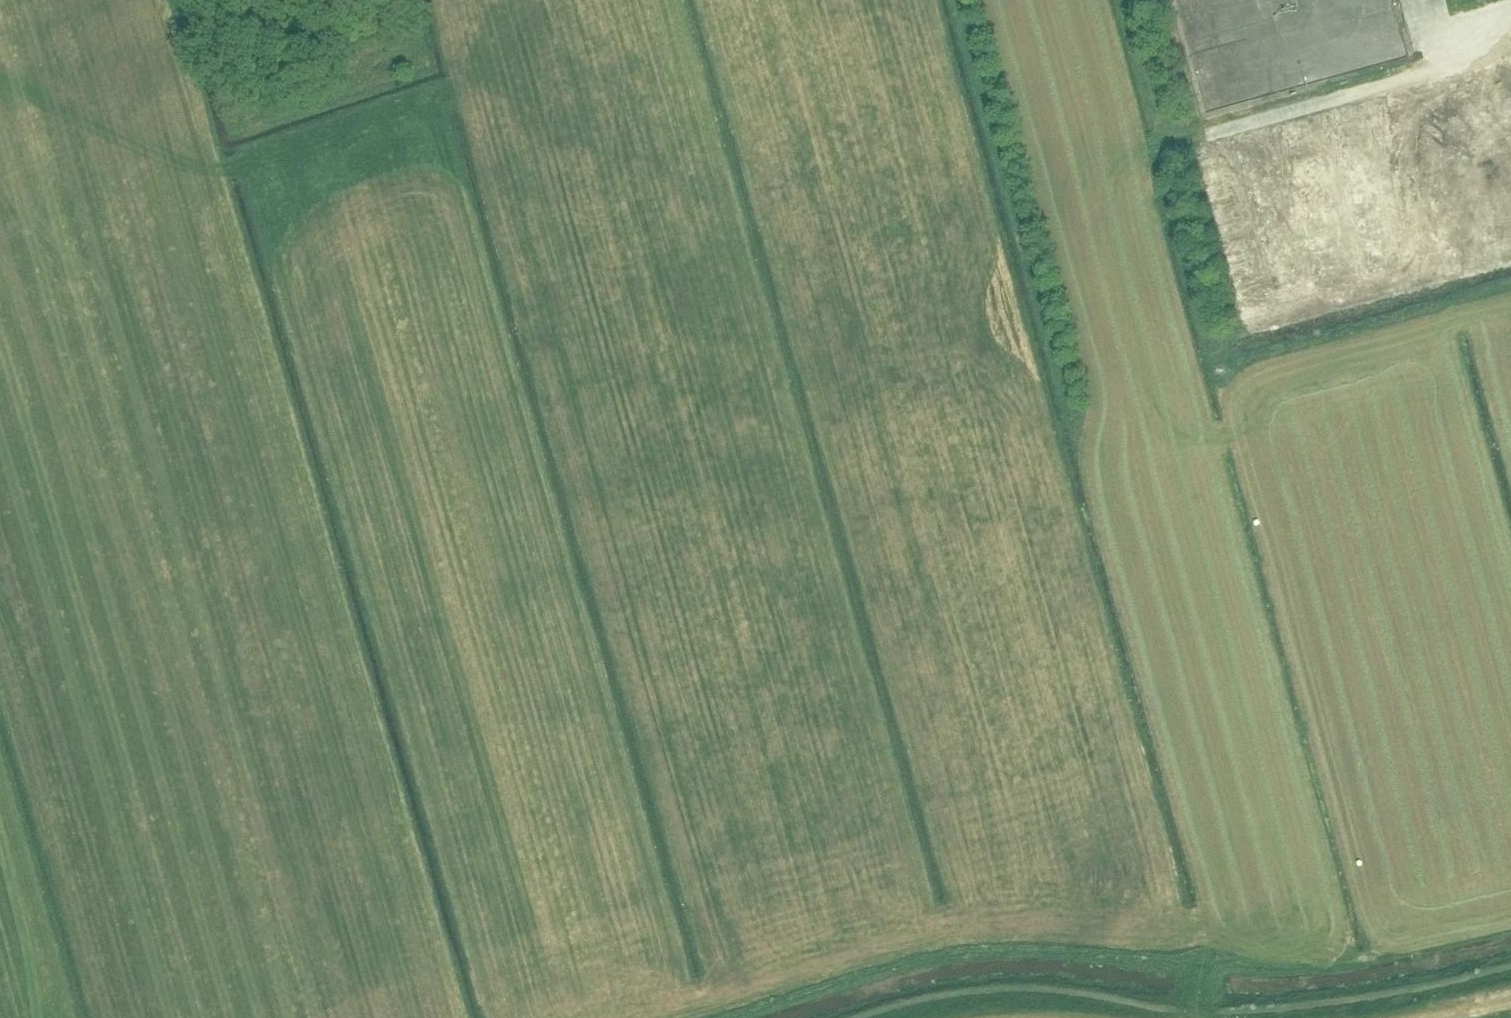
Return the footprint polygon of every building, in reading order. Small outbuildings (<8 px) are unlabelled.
[(1431,90),(1452,145),(1471,138),(1450,83),(1431,90)] [(1385,239),(1442,225),(1414,110),(1350,126),(1353,138),(1325,145),(1327,153),(1304,159),(1325,246),(1384,232),(1385,239)]
